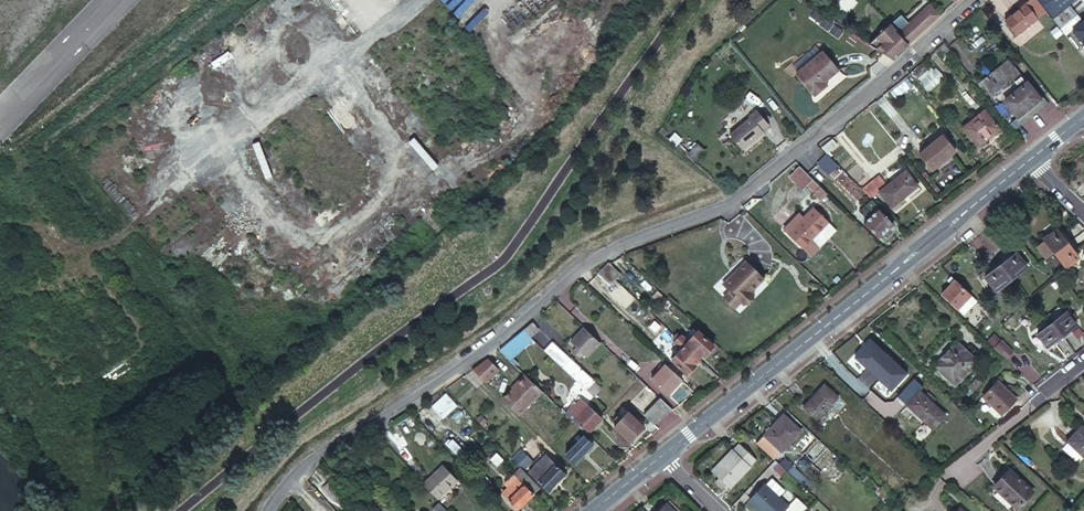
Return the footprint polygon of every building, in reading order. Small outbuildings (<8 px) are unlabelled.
[(1003,19),(1015,35),(1045,11),(1037,0),(1027,0),(1003,19)] [(1053,16),(1064,7),(1059,0),(1039,0),(1053,16)] [(937,16),(927,5),(907,23),(900,15),(867,44),(890,60),(937,16)] [(1013,37),(1018,45),(1045,27),(1039,18),(1013,37)] [(1076,31),(1083,41),(1083,24),(1076,31)] [(1061,31),(1056,25),(1050,31),(1055,37),(1061,31)] [(822,50),(794,73),(814,97),(828,85),(825,82),(839,70),(822,50)] [(989,96),(1018,72),(1006,58),(978,82),(989,96)] [(933,68),(918,77),(926,90),(941,81),(933,68)] [(1019,72),(997,90),(1017,115),(1039,98),(1019,72)] [(984,108),(963,125),(978,144),(998,127),(984,108)] [(750,116),(728,134),(742,150),(763,132),(763,131),(769,126),(755,109),(749,115),(750,116)] [(939,136),(917,154),(931,169),(952,151),(939,136)] [(838,165),(827,154),(820,160),(826,166),(830,171),(831,172),(838,165)] [(816,166),(808,158),(802,163),(811,172),(815,167),(816,166)] [(904,170),(880,190),(891,205),(916,184),(904,170)] [(820,200),(827,193),(819,185),(812,191),(820,200)] [(851,198),(855,193),(849,187),(845,191),(851,198)] [(848,201),(851,198),(845,191),(842,195),(848,201)] [(813,207),(796,223),(811,238),(827,221),(813,207)] [(876,211),(870,218),(874,222),(885,233),(891,227),(876,211)] [(870,218),(866,223),(880,237),(885,233),(874,222),(870,218)] [(1043,259),(1051,253),(1065,242),(1055,227),(1040,238),(1042,240),(1034,247),(1041,256),(1043,259)] [(1051,253),(1063,268),(1077,258),(1065,242),(1051,253)] [(1015,251),(998,264),(1010,279),(1026,266),(1015,251)] [(607,262),(601,268),(612,278),(618,272),(607,262)] [(763,278),(746,263),(737,272),(736,270),(722,283),(743,304),(753,295),(750,291),(763,278)] [(998,264),(984,275),(996,290),(1010,279),(998,264)] [(601,268),(595,273),(607,284),(612,278),(601,268)] [(950,289),(963,302),(970,295),(954,280),(947,287),(950,289)] [(942,292),(958,307),(963,302),(950,289),(947,287),(942,292)] [(982,320),(985,316),(986,315),(978,308),(974,312),(978,316),(982,320)] [(1064,310),(1050,321),(1061,335),(1074,323),(1064,310)] [(980,322),(982,320),(978,316),(974,312),(969,317),(978,324),(980,322)] [(527,323),(520,329),(526,336),(537,327),(531,320),(527,323)] [(1050,321),(1035,333),(1046,346),(1061,335),(1050,321)] [(994,322),(989,327),(995,333),(1000,327),(994,322)] [(584,325),(570,339),(588,357),(602,342),(584,325)] [(989,327),(985,331),(991,336),(995,333),(989,327)] [(526,336),(520,329),(518,331),(513,335),(520,341),(526,336)] [(585,389),(590,395),(599,386),(543,332),(538,336),(541,340),(536,345),(564,372),(583,390),(585,389)] [(690,340),(684,346),(699,359),(703,354),(706,357),(713,348),(697,333),(690,340)] [(681,336),(678,340),(682,344),(684,346),(690,340),(684,334),(681,336)] [(504,343),(497,348),(504,354),(520,341),(513,335),(511,337),(504,343)] [(678,340),(675,343),(672,345),(678,352),(684,346),(682,344),(678,340)] [(869,366),(875,371),(889,357),(871,340),(854,358),(867,369),(869,366)] [(956,342),(933,367),(954,385),(976,360),(956,342)] [(684,346),(678,352),(671,359),(687,375),(695,368),(693,365),(699,359),(684,346)] [(487,356),(474,369),(487,382),(501,368),(487,356)] [(907,374),(889,357),(875,371),(881,377),(878,380),(890,392),(907,374)] [(666,365),(653,378),(670,395),(683,381),(666,365)] [(539,389),(523,373),(512,384),(513,385),(500,398),(515,413),(539,389)] [(911,382),(899,396),(934,428),(947,415),(911,382)] [(997,383),(980,399),(1000,419),(1016,403),(997,383)] [(825,384),(804,405),(818,420),(839,399),(825,384)] [(445,390),(431,403),(442,415),(456,403),(445,390)] [(663,400),(661,398),(642,417),(652,426),(673,409),(663,400)] [(598,422),(576,400),(570,406),(572,408),(566,415),(568,417),(570,419),(573,422),(586,435),(598,422)] [(619,421),(635,437),(644,429),(628,413),(623,417),(619,421)] [(781,416),(764,433),(781,450),(798,432),(781,416)] [(611,429),(627,445),(635,437),(619,421),(615,425),(611,429)] [(1079,430),(1063,446),(1083,466),(1083,434),(1079,430)] [(583,437),(565,454),(574,463),(592,446),(583,437)] [(737,440),(712,466),(727,482),(754,455),(737,440)] [(532,460),(520,449),(512,457),(523,469),(532,460)] [(565,474),(545,454),(528,471),(549,491),(565,474)] [(782,459),(777,465),(785,472),(791,466),(782,459)] [(420,484),(434,499),(453,481),(455,479),(440,464),(420,484)] [(527,474),(522,469),(505,484),(509,488),(503,494),(518,509),(540,488),(527,474)] [(990,490),(1013,510),(1019,510),(1033,495),(1008,471),(990,490)] [(494,486),(482,473),(476,479),(488,492),(494,486)] [(748,494),(765,510),(776,510),(785,502),(775,493),(781,487),(769,474),(762,480),(748,494)] [(427,509),(429,510),(442,510),(433,502),(427,509)]
